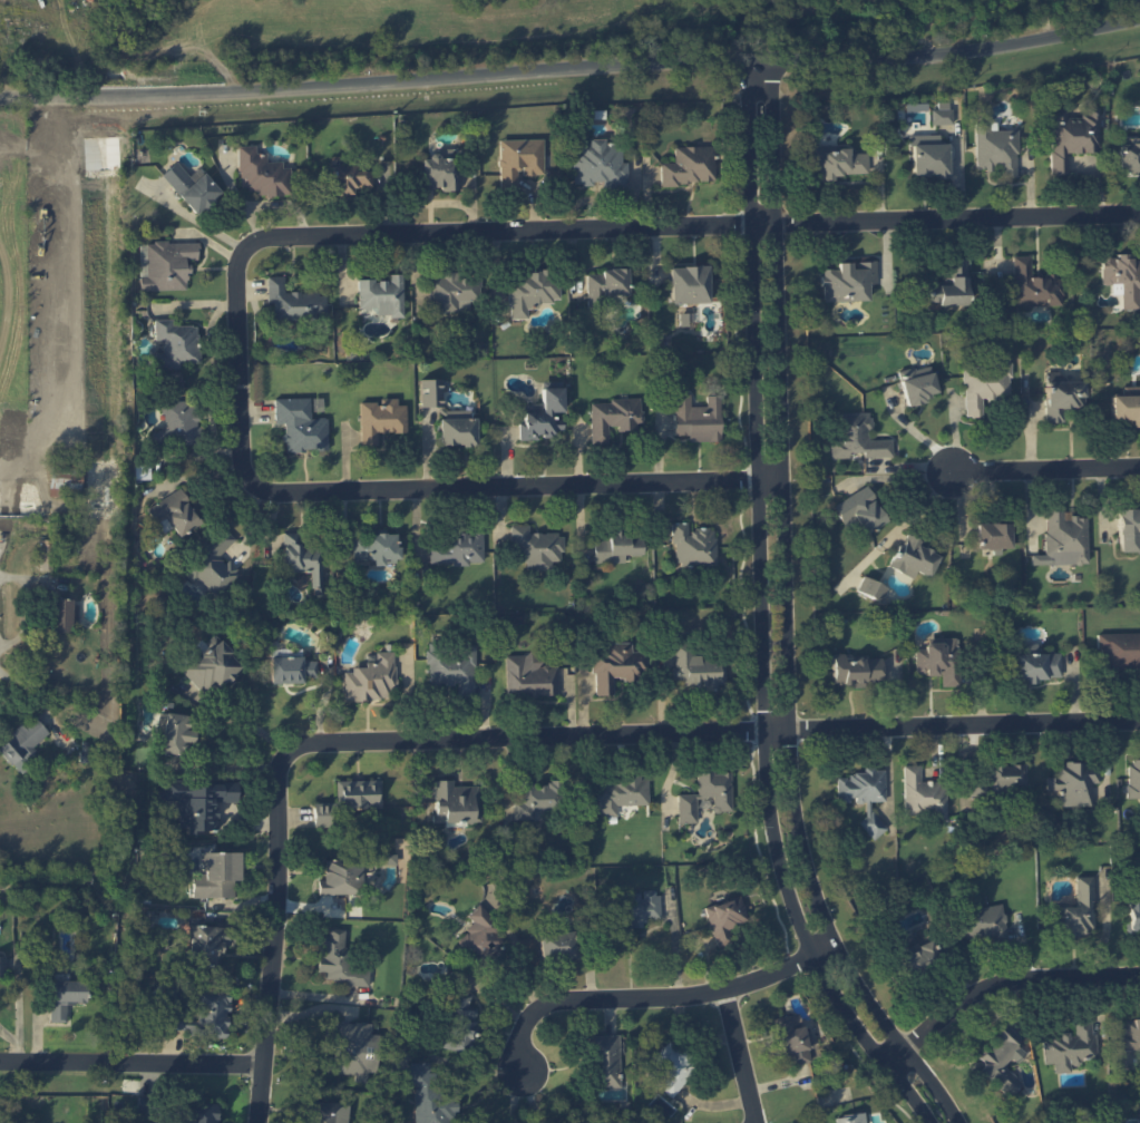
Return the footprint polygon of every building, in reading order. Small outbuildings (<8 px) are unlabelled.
[(930,109),(931,125),(953,124),(952,108),(930,109)] [(1099,152),(1098,108),(1081,108),(1081,117),(1065,117),(1065,108),(1049,109),(1051,174),(1067,174),(1066,153),(1099,152)] [(975,170),(998,170),(998,177),(1016,177),(1016,130),(988,130),(988,124),(975,124),(975,170)] [(939,135),(910,135),(911,176),(933,175),(933,179),(948,179),(947,144),(939,144),(939,135)] [(543,175),(542,139),(498,140),(500,191),(517,190),(516,169),(522,169),(522,176),(543,175)] [(571,142),(571,184),(600,184),(600,188),(625,188),(626,162),(620,162),(621,145),(603,145),(603,139),(588,139),(588,143),(571,142)] [(1139,173),(1139,143),(1118,143),(1118,173),(1139,173)] [(292,195),(290,167),(281,168),(281,161),(266,162),(266,153),(255,153),(255,145),(238,146),(241,190),(257,189),(258,197),(292,195)] [(867,153),(848,154),(848,145),(811,147),(812,180),(841,179),(841,174),(867,173),(867,153)] [(659,163),(659,184),(715,182),(714,146),(673,147),(673,163),(659,163)] [(459,189),(458,148),(436,149),(437,156),(418,157),(419,190),(459,189)] [(221,192),(203,173),(194,181),(176,162),(161,176),(197,215),(221,192)] [(333,195),(353,195),(353,190),(360,189),(360,188),(372,188),(371,170),(356,171),(355,165),(332,166),(333,195)] [(187,290),(187,260),(198,260),(198,242),(146,242),(146,276),(140,276),(140,290),(187,290)] [(1139,309),(1139,259),(1126,259),(1126,253),(1116,253),(1116,257),(1101,257),(1101,285),(1112,285),(1112,291),(1121,291),(1121,309),(1139,309)] [(1030,255),(1013,256),(1014,307),(1062,307),(1062,276),(1031,276),(1030,255)] [(967,257),(950,257),(950,281),(929,280),(929,304),(967,305),(967,257)] [(868,301),(867,283),(876,283),(876,261),(853,262),(837,263),(837,269),(822,269),(823,302),(868,301)] [(708,303),(708,266),(669,267),(670,303),(708,303)] [(627,270),(586,271),(587,301),(603,301),(603,295),(627,295),(627,270)] [(480,301),(479,272),(443,273),(443,277),(429,278),(430,312),(458,311),(457,301),(480,301)] [(510,319),(528,318),(527,309),(539,308),(539,302),(558,301),(558,272),(508,273),(510,319)] [(402,274),(389,275),(389,280),(357,281),(359,310),(376,309),(376,317),(403,316),(402,274)] [(327,319),(326,291),(285,292),(285,276),(267,276),(267,303),(273,303),(273,320),(327,319)] [(154,367),(198,368),(199,325),(172,324),(172,319),(155,318),(154,340),(163,340),(163,353),(154,353),(154,367)] [(965,417),(982,417),(982,399),(1010,398),(1009,362),(963,364),(965,417)] [(906,404),(938,396),(929,364),(897,373),(906,404)] [(1083,381),(1060,382),(1059,371),(1044,371),(1046,423),(1061,422),(1060,409),(1084,408),(1083,381)] [(442,407),(441,379),(420,379),(421,407),(442,407)] [(541,381),(541,404),(531,404),(531,422),(518,422),(518,440),(538,440),(538,436),(563,436),(563,414),(563,382),(541,381)] [(1111,419),(1131,419),(1131,427),(1139,427),(1139,386),(1123,386),(1123,395),(1111,396),(1111,419)] [(721,441),(720,395),(706,395),(706,406),(690,407),(690,395),(673,395),(674,435),(688,435),(688,442),(721,441)] [(273,399),(274,424),(284,423),(284,451),(328,450),(327,418),(311,418),(310,398),(273,399)] [(407,432),(406,405),(397,405),(397,398),(380,398),(380,403),(359,403),(360,445),(377,445),(377,433),(407,432)] [(150,446),(198,447),(198,401),(163,400),(162,430),(150,429),(150,446)] [(641,400),(591,400),(591,444),(608,444),(608,428),(641,428),(641,400)] [(440,446),(475,445),(474,410),(440,411),(440,446)] [(892,456),(892,439),(867,440),(867,430),(871,430),(871,412),(832,413),(833,458),(849,458),(849,452),(864,452),(864,457),(892,456)] [(835,502),(852,539),(886,523),(869,487),(835,502)] [(172,527),(178,536),(200,522),(178,489),(147,509),(163,533),(172,527)] [(1139,509),(1117,509),(1118,552),(1139,552),(1139,530),(1139,509)] [(1031,565),(1087,564),(1086,517),(1064,518),(1064,510),(1045,511),(1045,554),(1031,555),(1031,565)] [(689,522),(673,523),(674,566),(716,565),(715,528),(689,529),(689,522)] [(976,548),(1010,549),(1010,524),(977,523),(976,548)] [(527,571),(551,570),(551,562),(563,561),(562,533),(529,534),(528,525),(510,526),(511,545),(516,545),(516,562),(526,562),(527,571)] [(182,574),(194,584),(197,581),(218,599),(238,577),(231,570),(233,567),(220,556),(235,539),(222,527),(182,574)] [(939,555),(921,547),(925,537),(906,529),(890,568),(913,578),(916,572),(929,577),(939,555)] [(641,530),(608,531),(608,540),(593,540),(594,564),(625,563),(625,556),(642,556),(641,530)] [(301,532),(282,532),(283,572),(311,572),(312,594),(323,594),(323,545),(301,546),(301,532)] [(484,563),(483,533),(429,534),(430,565),(484,563)] [(353,560),(373,560),(373,564),(398,564),(398,534),(352,535),(353,560)] [(856,591),(880,602),(887,588),(863,576),(856,591)] [(78,601),(49,600),(48,632),(77,633),(78,601)] [(1097,649),(1100,649),(1101,670),(1129,669),(1129,671),(1139,671),(1139,680),(1139,633),(1096,634),(1097,649)] [(198,649),(179,668),(208,698),(242,666),(214,636),(199,651),(198,649)] [(915,648),(915,675),(941,674),(941,687),(959,687),(959,651),(954,651),(954,638),(925,638),(925,648),(915,648)] [(613,679),(646,678),(646,652),(631,652),(631,642),(604,643),(604,649),(593,649),(593,695),(613,695),(613,679)] [(673,644),(674,688),(725,686),(724,657),(692,658),(692,643),(673,644)] [(1059,653),(1036,653),(1036,643),(1022,644),(1022,654),(1013,655),(1014,681),(1060,680),(1059,653)] [(475,648),(428,648),(428,685),(457,685),(457,696),(475,696),(475,648)] [(345,701),(398,697),(394,651),(376,653),(376,661),(366,662),(366,667),(352,668),(352,672),(343,673),(345,701)] [(833,687),(864,686),(864,683),(882,682),(881,658),(844,659),(844,654),(833,654),(833,687)] [(505,696),(557,696),(556,666),(540,666),(540,655),(505,655),(505,696)] [(271,684),(303,683),(303,677),(317,677),(316,661),(303,661),(302,656),(270,657),(271,684)] [(157,752),(190,755),(192,715),(160,713),(157,752)] [(33,715),(0,745),(0,752),(18,771),(39,753),(33,747),(49,733),(33,715)] [(1139,798),(1139,759),(1127,759),(1127,798),(1139,798)] [(1058,806),(1092,806),(1092,783),(1099,783),(1098,762),(1057,763),(1057,777),(1047,777),(1047,790),(1057,790),(1058,806)] [(946,817),(946,781),(920,782),(920,765),(903,765),(905,818),(946,817)] [(1026,765),(982,765),(982,773),(971,773),(971,793),(1026,793),(1026,765)] [(885,801),(884,769),(867,770),(864,772),(853,773),(847,777),(837,778),(838,803),(846,803),(855,796),(855,804),(865,803),(865,816),(858,822),(873,840),(887,829),(870,809),(870,802),(885,801)] [(731,772),(697,773),(698,798),(712,797),(713,812),(732,812),(731,772)] [(598,816),(617,816),(617,805),(649,805),(649,778),(600,778),(600,787),(598,787),(598,816)] [(381,779),(336,781),(337,810),(382,809),(381,779)] [(480,822),(480,786),(453,786),(453,780),(434,780),(435,823),(480,822)] [(515,820),(545,819),(545,812),(560,812),(559,780),(549,780),(549,783),(514,784),(515,820)] [(237,781),(164,782),(164,789),(158,789),(158,801),(177,801),(177,826),(186,826),(186,834),(208,834),(208,830),(216,830),(216,802),(237,802),(237,781)] [(678,823),(697,822),(697,794),(677,794),(678,823)] [(313,827),(331,826),(330,804),(313,804),(313,827)] [(200,852),(200,873),(192,873),(193,898),(238,897),(238,852),(200,852)] [(318,894),(362,894),(362,860),(325,860),(324,880),(318,880),(318,894)] [(1061,937),(1094,936),(1092,876),(1075,877),(1075,904),(1055,905),(1056,927),(1061,927),(1061,937)] [(1128,933),(1139,932),(1139,890),(1127,890),(1128,933)] [(660,917),(660,892),(641,892),(641,893),(616,894),(616,924),(630,924),(630,928),(644,927),(643,917),(660,917)] [(705,907),(716,948),(734,943),(730,930),(749,925),(741,896),(705,907)] [(467,914),(474,925),(456,939),(468,955),(474,951),(485,966),(503,953),(498,945),(506,939),(480,905),(467,914)] [(962,910),(966,943),(1007,938),(1003,905),(962,910)] [(235,927),(190,925),(188,966),(220,968),(221,945),(234,946),(235,927)] [(368,986),(369,963),(345,962),(346,930),(328,929),(328,936),(318,936),(317,972),(324,972),(324,980),(345,981),(345,986),(368,986)] [(538,934),(540,961),(574,958),(572,931),(538,934)] [(939,961),(929,940),(896,954),(905,976),(939,961)] [(50,1022),(67,1022),(66,1004),(85,1003),(85,980),(50,980),(50,1022)] [(227,1036),(230,990),(196,988),(194,1021),(176,1020),(175,1032),(227,1036)] [(774,1018),(783,1066),(810,1061),(807,1048),(812,1047),(810,1034),(802,1035),(799,1014),(774,1018)] [(1119,1018),(1119,1050),(1139,1050),(1139,1018),(1119,1018)] [(1096,1058),(1095,1034),(1091,1034),(1090,1021),(1073,1021),(1074,1034),(1043,1035),(1044,1064),(1053,1064),(1054,1073),(1070,1073),(1070,1066),(1080,1065),(1080,1059),(1096,1058)] [(330,1073),(355,1074),(355,1082),(372,1082),(374,1023),(332,1022),(330,1073)] [(1023,1040),(1005,1025),(977,1058),(984,1064),(978,1072),(1009,1097),(1021,1082),(1002,1066),(1023,1040)] [(621,1088),(619,1034),(588,1035),(590,1088),(621,1088)] [(673,1097),(697,1063),(666,1042),(651,1063),(666,1073),(657,1086),(673,1097)] [(414,1122),(446,1122),(446,1115),(457,1114),(457,1100),(433,1100),(432,1062),(412,1062),(414,1122)] [(188,1102),(187,1122),(216,1122),(217,1104),(188,1102)] [(349,1104),(307,1102),(307,1122),(348,1122),(349,1104)] [(864,1113),(834,1116),(835,1122),(865,1122),(864,1113)]
